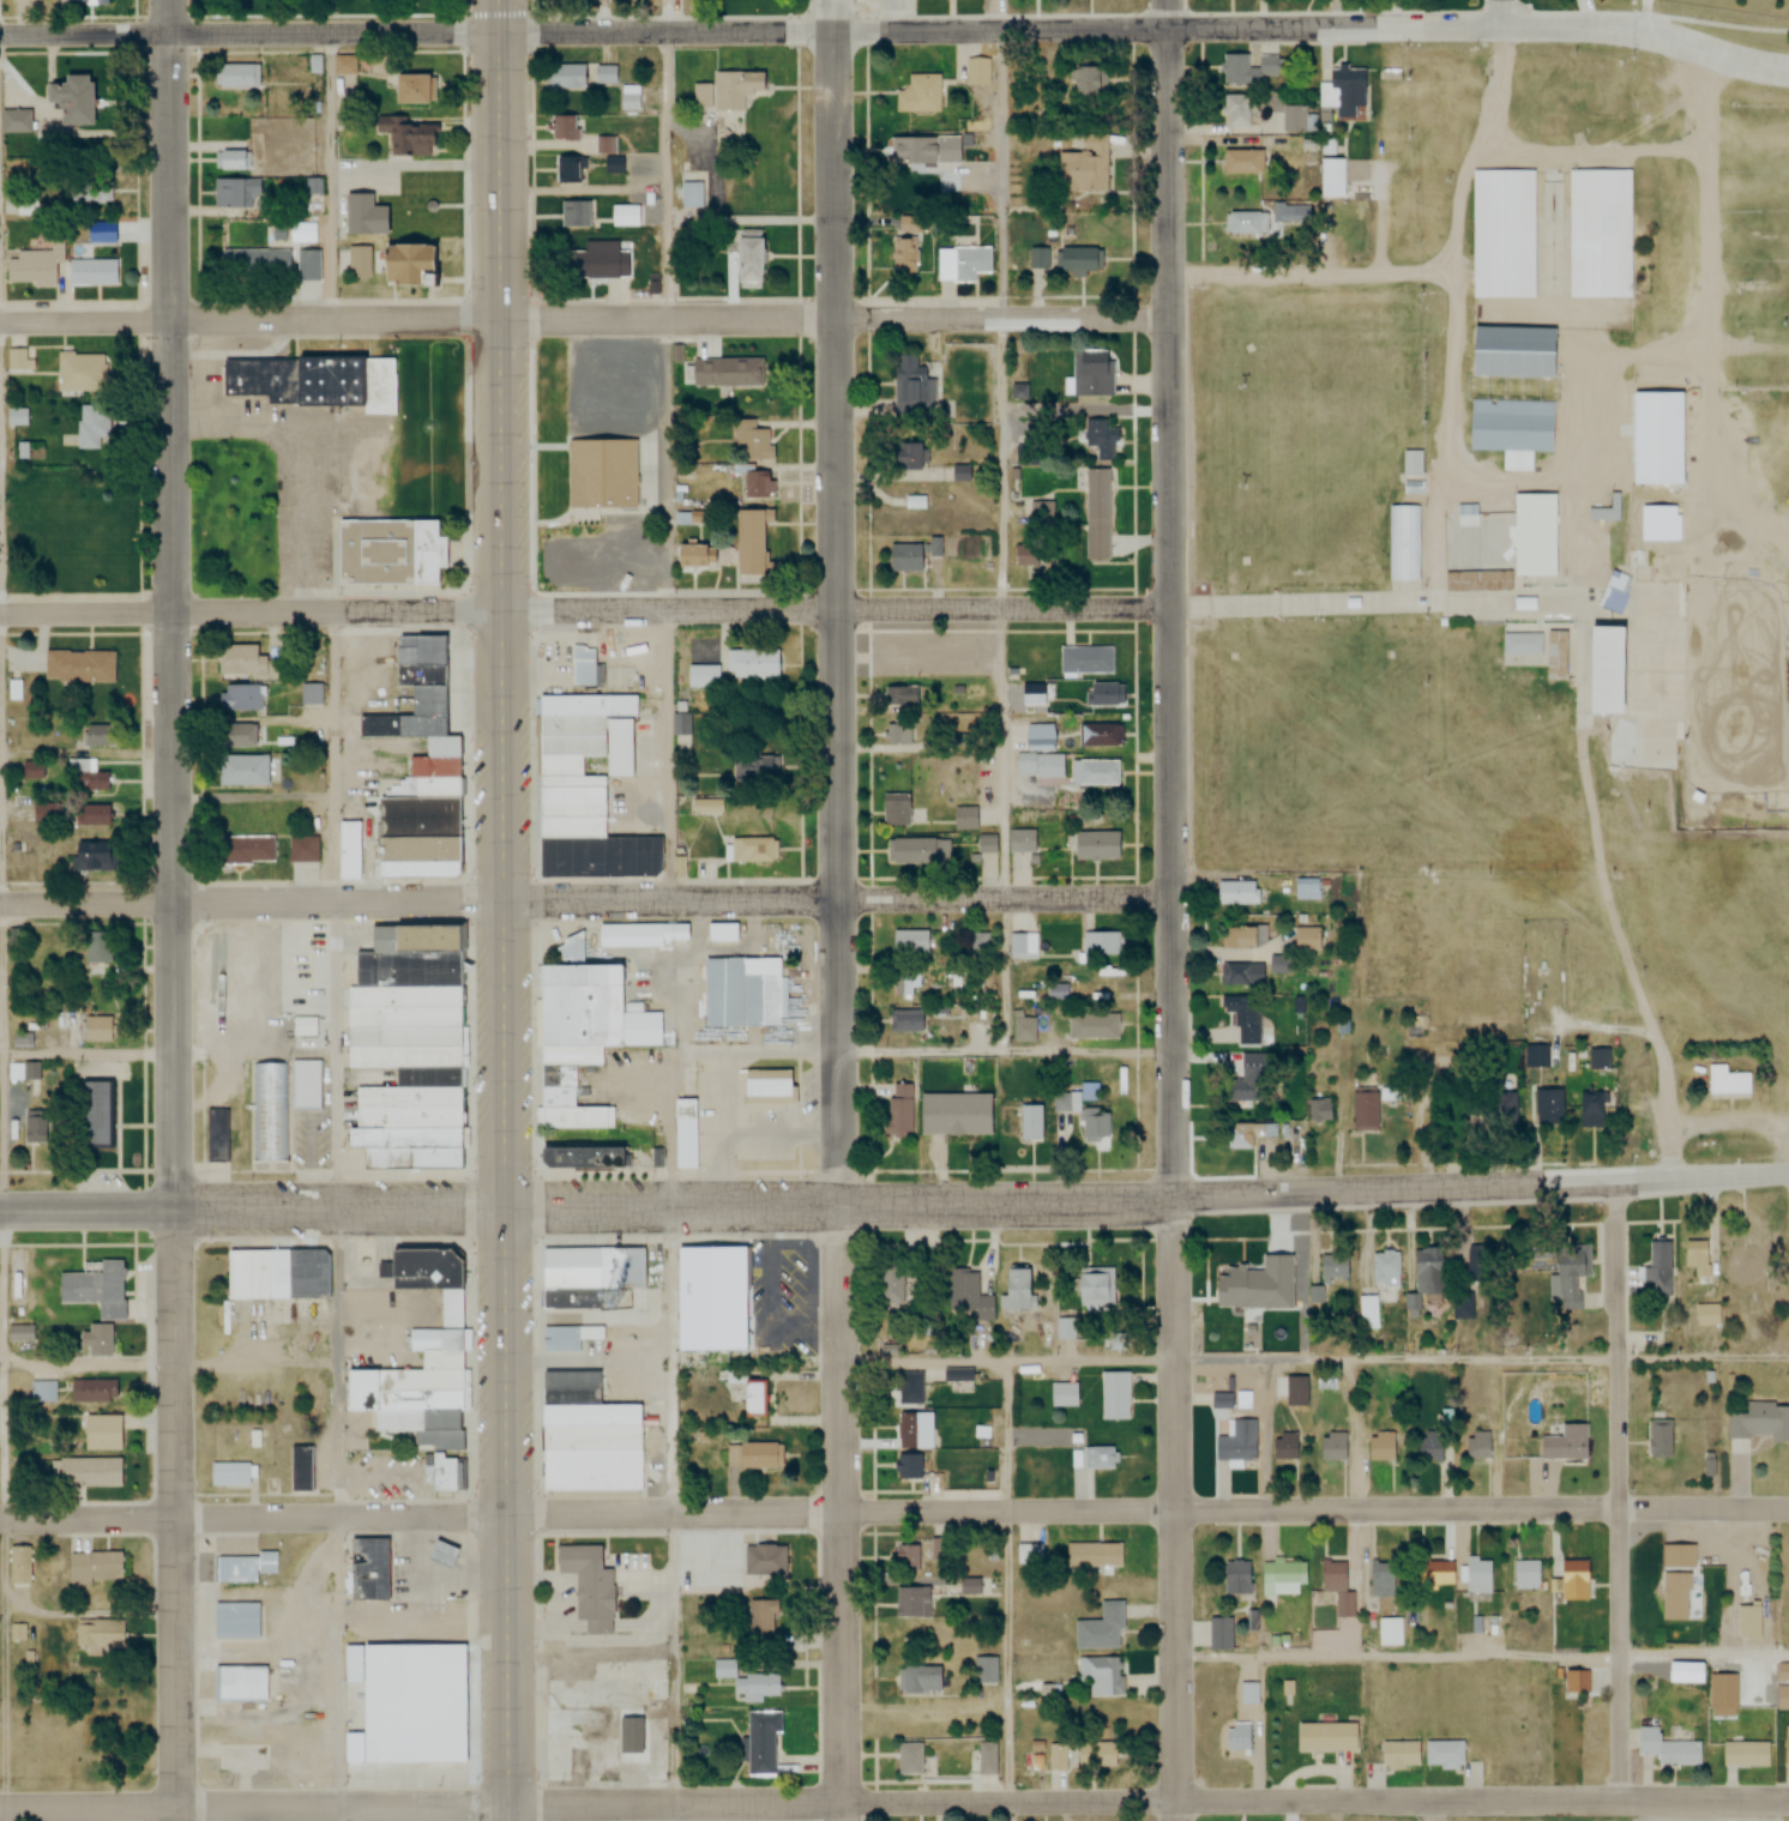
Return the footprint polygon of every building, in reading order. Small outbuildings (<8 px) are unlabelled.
[(1259,86),(1259,76),(1277,76),(1277,55),(1256,56),(1257,68),(1247,68),(1247,54),(1222,54),(1222,87),(1259,86)] [(335,73),(354,73),(354,58),(335,58),(335,73)] [(966,58),(966,85),(988,85),(988,58),(966,58)] [(546,64),(546,90),(587,90),(587,64),(546,64)] [(218,89),(259,89),(259,65),(218,65),(218,89)] [(618,85),(618,66),(593,66),(593,85),(618,85)] [(1105,66),(1071,67),(1072,99),(1106,98),(1105,66)] [(1363,67),(1329,67),(1329,82),(1318,82),(1318,108),(1335,108),(1335,118),(1353,118),(1353,106),(1363,106),(1363,67)] [(713,84),(693,84),(693,111),(744,111),(744,93),(766,93),(766,71),(713,72),(713,84)] [(392,73),(424,73),(424,101),(392,102),(392,73)] [(938,113),(938,75),(908,75),(908,89),(896,89),(896,113),(938,113)] [(44,80),(45,104),(57,104),(57,125),(90,125),(89,80),(44,80)] [(1256,96),(1223,96),(1223,126),(1248,126),(1248,112),(1256,112),(1256,96)] [(1303,106),(1282,107),(1282,131),(1304,130),(1303,106)] [(0,110),(0,134),(31,134),(31,110),(0,110)] [(578,116),(556,116),(556,140),(578,140),(578,116)] [(391,155),(434,155),(434,119),(375,119),(375,134),(391,134),(391,155)] [(1057,153),(1056,192),(1104,192),(1104,137),(1083,137),(1083,153),(1057,153)] [(891,138),(891,164),(938,164),(938,138),(891,138)] [(1222,174),(1263,174),(1263,151),(1222,151),(1222,174)] [(251,170),(251,152),(217,152),(217,170),(251,170)] [(561,157),(561,186),(587,186),(588,157),(561,157)] [(625,158),(604,158),(604,175),(625,175),(625,158)] [(1346,159),(1320,159),(1320,197),(1346,197),(1346,159)] [(1471,295),(1472,170),(1532,171),(1531,295),(1471,295)] [(1568,295),(1568,170),(1630,170),(1630,295),(1568,295)] [(215,180),(215,208),(260,208),(260,180),(215,180)] [(682,207),(700,207),(700,185),(682,185),(682,207)] [(71,203),(112,203),(112,187),(71,187),(71,203)] [(370,194),(344,194),(344,235),(386,235),(386,207),(370,207),(370,194)] [(561,228),(589,228),(589,202),(561,202),(561,228)] [(642,228),(642,206),(611,206),(611,228),(642,228)] [(1267,235),(1267,213),(1226,213),(1226,235),(1267,235)] [(916,275),(916,220),(895,220),(895,275),(916,275)] [(759,231),(735,231),(735,288),(759,288),(759,231)] [(51,252),(15,252),(15,260),(5,260),(6,286),(55,285),(54,265),(64,264),(64,242),(51,242),(51,252)] [(377,285),(428,285),(428,245),(378,245),(377,285)] [(348,247),(348,278),(367,278),(367,247),(348,247)] [(1058,273),(1098,273),(1098,248),(1058,248),(1058,273)] [(990,249),(937,249),(937,283),(978,283),(978,275),(990,275),(990,249)] [(1048,269),(1048,249),(1029,249),(1029,269),(1048,269)] [(288,250),(221,251),(221,278),(288,277),(288,250)] [(567,252),(567,279),(627,279),(627,252),(567,252)] [(116,260),(116,283),(68,283),(70,259),(116,260)] [(1474,325),(1554,328),(1552,375),(1472,373),(1474,325)] [(32,373),(32,350),(7,350),(7,373),(32,373)] [(1112,351),(1074,351),(1074,396),(1112,396),(1112,351)] [(56,392),(107,392),(107,354),(56,354),(56,392)] [(933,380),(924,380),(924,368),(916,368),(916,356),(894,356),(894,416),(933,416),(933,380)] [(395,359),(222,359),(222,397),(266,397),(266,406),(360,406),(360,415),(396,415),(395,359)] [(764,386),(764,359),(691,359),(691,386),(764,386)] [(1553,403),(1550,452),(1470,448),(1472,399),(1553,403)] [(78,448),(106,448),(106,406),(78,406),(78,448)] [(28,426),(28,409),(6,409),(6,426),(28,426)] [(770,420),(733,420),(733,460),(770,460),(770,420)] [(1114,421),(1085,421),(1085,448),(1095,448),(1095,460),(1114,460),(1114,421)] [(570,507),(568,440),(633,439),(634,505),(570,507)] [(926,444),(892,444),(892,471),(926,471),(926,444)] [(1402,451),(1402,478),(1424,478),(1424,451),(1402,451)] [(1085,560),(1108,560),(1108,469),(1085,469),(1085,560)] [(772,470),(744,470),(744,498),(772,498),(772,470)] [(1555,573),(1513,574),(1512,494),(1553,493),(1555,573)] [(1053,502),(1030,502),(1030,524),(1053,524),(1053,502)] [(1421,580),(1390,580),(1390,506),(1421,506),(1421,580)] [(1444,592),(1509,592),(1509,570),(1503,570),(1503,514),(1477,514),(1477,506),(1457,506),(1457,516),(1444,516),(1444,592)] [(1588,509),(1588,522),(1620,521),(1619,508),(1588,509)] [(734,510),(734,575),(764,576),(765,524),(773,524),(773,510),(734,510)] [(336,512),(434,513),(434,529),(444,530),(444,560),(435,560),(435,578),(336,579),(336,512)] [(714,568),(714,546),(675,546),(675,568),(714,568)] [(888,546),(888,572),(922,572),(922,546),(888,546)] [(1039,566),(1039,546),(1014,546),(1014,566),(1039,566)] [(1599,609),(1621,613),(1628,578),(1606,574),(1599,609)] [(391,623),(442,623),(441,729),(355,728),(355,706),(406,706),(406,677),(391,677),(391,623)] [(1584,712),(1586,626),(1618,627),(1615,712),(1584,712)] [(1547,676),(1548,629),(1565,631),(1565,677),(1547,676)] [(1540,633),(1540,652),(1502,652),(1502,633),(1540,633)] [(258,646),(215,646),(215,676),(258,676),(258,646)] [(571,686),(601,686),(601,665),(595,665),(595,646),(571,646),(571,686)] [(1113,647),(1060,647),(1060,675),(1113,675),(1113,647)] [(730,650),(730,678),(781,678),(781,650),(730,650)] [(113,683),(113,651),(43,651),(42,682),(113,683)] [(719,666),(687,666),(687,688),(719,688),(719,666)] [(1049,684),(1022,684),(1022,715),(1035,715),(1035,708),(1049,708),(1049,684)] [(216,710),(258,710),(258,685),(216,685),(216,710)] [(300,685),(300,704),(319,704),(319,685),(300,685)] [(1122,706),(1122,685),(1090,685),(1090,706),(1122,706)] [(919,688),(884,688),(884,707),(919,707),(919,688)] [(673,715),(673,751),(690,751),(690,715),(673,715)] [(604,720),(628,720),(630,772),(606,773),(604,720)] [(215,747),(252,747),(252,724),(215,724),(215,747)] [(884,754),(909,754),(909,725),(884,725),(884,754)] [(1052,725),(1024,725),(1024,751),(1052,751),(1052,725)] [(1078,725),(1078,746),(1121,746),(1121,725),(1078,725)] [(84,746),(113,746),(113,726),(84,726),(84,746)] [(216,755),(265,754),(266,785),(217,786),(216,755)] [(774,755),(751,755),(751,776),(774,776),(774,755)] [(1062,778),(1062,755),(1016,755),(1016,778),(1062,778)] [(67,790),(110,789),(109,772),(94,772),(94,759),(67,760),(67,790)] [(22,761),(42,761),(42,779),(22,778),(22,761)] [(1071,761),(1071,787),(1116,787),(1116,761),(1071,761)] [(908,794),(881,794),(881,825),(908,825),(908,794)] [(378,798),(452,798),(452,836),(379,837),(378,798)] [(692,813),(722,813),(722,800),(692,800),(692,813)] [(51,803),(32,803),(32,824),(51,824),(51,803)] [(110,804),(56,804),(56,826),(110,826),(110,804)] [(953,830),(975,830),(975,808),(953,808),(953,830)] [(336,879),(361,879),(361,822),(336,822),(336,879)] [(1034,831),(1011,831),(1011,850),(1034,850),(1034,831)] [(1117,860),(1117,832),(1073,832),(1073,860),(1117,860)] [(978,852),(996,852),(996,835),(978,835),(978,852)] [(213,836),(271,836),(271,860),(213,860),(213,836)] [(452,836),(452,862),(377,862),(377,837),(379,837),(452,836)] [(287,837),(317,837),(317,861),(287,861),(287,837)] [(729,838),(729,862),(775,862),(775,838),(729,838)] [(890,864),(950,864),(950,838),(890,838),(890,864)] [(106,842),(70,842),(70,870),(106,870),(106,842)] [(1294,900),(1318,900),(1318,879),(1294,879),(1294,900)] [(1215,905),(1258,905),(1258,882),(1215,882),(1215,905)] [(706,923),(740,923),(740,940),(706,940),(706,923)] [(688,940),(688,924),(597,924),(597,947),(659,947),(659,940),(688,940)] [(456,1170),(458,927),(368,926),(368,953),(349,953),(348,1069),(393,1069),(393,1089),(354,1088),(354,1129),(344,1129),(344,1150),(360,1150),(360,1170),(456,1170)] [(1265,927),(1227,927),(1227,948),(1265,948),(1265,927)] [(1294,951),(1320,951),(1320,928),(1294,928),(1294,951)] [(891,930),(891,952),(937,952),(937,930),(891,930)] [(973,947),(986,947),(986,933),(973,933),(973,947)] [(1009,933),(1009,960),(1035,960),(1035,933),(1009,933)] [(1082,933),(1082,956),(1123,956),(1123,933),(1082,933)] [(84,935),(84,975),(105,975),(105,935),(84,935)] [(704,958),(778,958),(778,1024),(705,1025),(704,958)] [(1261,963),(1221,963),(1221,987),(1261,987),(1261,963)] [(535,966),(537,1130),(615,1129),(614,1106),(574,1107),(574,1067),(602,1066),(601,1047),(661,1047),(661,1012),(617,1013),(616,965),(535,966)] [(894,970),(894,996),(919,996),(919,970),(894,970)] [(1104,970),(1070,970),(1070,994),(1104,994),(1104,970)] [(1261,1047),(1261,997),(1221,997),(1221,1014),(1235,1014),(1235,1047),(1261,1047)] [(920,1011),(889,1011),(889,1032),(920,1032),(920,1011)] [(1068,1041),(1118,1041),(1118,1014),(1068,1014),(1068,1041)] [(82,1043),(111,1043),(111,1017),(82,1017),(82,1043)] [(318,1036),(318,1018),(292,1018),(292,1036),(318,1036)] [(1013,1044),(1036,1044),(1036,1018),(1013,1018),(1013,1044)] [(1546,1059),(1541,1059),(1541,1048),(1528,1048),(1528,1067),(1546,1067),(1546,1059)] [(318,1108),(290,1108),(290,1060),(318,1060),(318,1108)] [(38,1064),(8,1064),(8,1082),(38,1082),(38,1064)] [(289,1159),(253,1160),(251,1066),(288,1065),(289,1159)] [(1727,1067),(1708,1066),(1707,1096),(1749,1096),(1750,1074),(1727,1074),(1727,1067)] [(745,1069),(761,1069),(789,1069),(789,1105),(745,1107),(745,1069)] [(113,1146),(83,1146),(82,1079),(113,1079),(113,1146)] [(1255,1081),(1223,1081),(1222,1102),(1255,1103),(1255,1081)] [(889,1137),(912,1136),(911,1085),(887,1086),(889,1137)] [(1534,1090),(1534,1127),(1563,1127),(1563,1090),(1534,1090)] [(1382,1091),(1381,1101),(1400,1101),(1400,1091),(1382,1091)] [(1489,1124),(1516,1124),(1516,1092),(1489,1092),(1489,1124)] [(921,1093),(988,1093),(988,1133),(921,1133),(921,1093)] [(1376,1124),(1376,1093),(1353,1093),(1353,1124),(1376,1124)] [(1580,1128),(1604,1128),(1604,1093),(1580,1093),(1580,1128)] [(698,1100),(674,1100),(674,1169),(698,1169),(698,1100)] [(1332,1123),(1332,1100),(1308,1100),(1308,1123),(1332,1123)] [(1041,1106),(1019,1106),(1019,1142),(1041,1142),(1041,1106)] [(224,1162),(204,1162),(204,1109),(224,1109),(224,1162)] [(1082,1142),(1110,1142),(1110,1110),(1082,1110),(1082,1142)] [(1264,1138),(1276,1138),(1276,1124),(1227,1124),(1227,1150),(1264,1150),(1264,1138)] [(617,1149),(535,1149),(535,1169),(617,1169),(617,1149)] [(1709,1242),(1684,1242),(1684,1285),(1709,1285),(1709,1242)] [(1672,1243),(1645,1243),(1646,1298),(1673,1297),(1672,1243)] [(1498,1246),(1467,1246),(1467,1273),(1498,1273),(1498,1246)] [(1589,1246),(1556,1246),(1557,1311),(1579,1311),(1578,1278),(1589,1278),(1589,1246)] [(738,1344),(736,1247),(680,1248),(683,1345),(738,1344)] [(285,1249),(284,1297),(224,1296),(225,1248),(285,1249)] [(581,1265),(581,1288),(642,1288),(642,1249),(600,1248),(600,1265),(581,1265)] [(1441,1250),(1413,1250),(1414,1295),(1408,1295),(1408,1316),(1421,1316),(1421,1296),(1442,1295),(1441,1250)] [(1397,1287),(1397,1253),(1372,1253),(1372,1287),(1397,1287)] [(1320,1257),(1320,1280),(1347,1280),(1347,1257),(1320,1257)] [(1305,1288),(1305,1259),(1275,1259),(1275,1288),(1305,1288)] [(99,1274),(58,1274),(58,1305),(98,1304),(98,1322),(124,1322),(123,1261),(99,1261),(99,1274)] [(903,1306),(903,1266),(876,1266),(876,1306),(903,1306)] [(1002,1311),(1031,1311),(1031,1269),(1002,1269),(1002,1311)] [(1217,1269),(1216,1293),(1255,1293),(1255,1270),(1217,1269)] [(993,1297),(977,1297),(977,1271),(948,1271),(948,1313),(971,1313),(971,1322),(993,1322),(993,1297)] [(1076,1275),(1076,1306),(1114,1306),(1114,1275),(1076,1275)] [(459,1329),(439,1329),(439,1289),(459,1289),(459,1329)] [(540,1291),(540,1309),(591,1309),(591,1291),(540,1291)] [(1359,1297),(1360,1330),(1379,1330),(1379,1297),(1359,1297)] [(1472,1319),(1472,1299),(1454,1299),(1454,1319),(1472,1319)] [(1695,1326),(1719,1326),(1719,1306),(1695,1306),(1695,1326)] [(88,1348),(88,1359),(113,1359),(113,1325),(88,1325),(88,1333),(80,1333),(80,1348),(88,1348)] [(34,1326),(8,1326),(8,1341),(34,1341),(34,1326)] [(576,1327),(576,1351),(541,1350),(541,1326),(576,1327)] [(418,1351),(458,1351),(458,1369),(418,1369),(418,1351)] [(971,1382),(971,1370),(943,1370),(943,1382),(971,1382)] [(1108,1371),(1107,1417),(1133,1418),(1134,1371),(1108,1371)] [(920,1373),(893,1373),(893,1406),(920,1406),(920,1373)] [(54,1381),(54,1401),(31,1403),(30,1381),(54,1381)] [(70,1404),(113,1404),(113,1381),(70,1381),(70,1404)] [(765,1382),(741,1382),(741,1419),(765,1419),(765,1382)] [(1052,1385),(1052,1398),(1065,1399),(1065,1405),(1075,1405),(1075,1386),(1052,1385)] [(1788,1443),(1788,1404),(1745,1403),(1745,1416),(1727,1415),(1726,1438),(1769,1439),(1769,1443),(1788,1443)] [(541,1483),(541,1409),(641,1409),(641,1483),(541,1483)] [(897,1413),(897,1449),(933,1449),(933,1413),(897,1413)] [(86,1448),(86,1416),(121,1416),(121,1449),(86,1448)] [(1254,1420),(1229,1420),(1229,1437),(1215,1437),(1215,1460),(1254,1460),(1254,1420)] [(1672,1421),(1648,1421),(1648,1460),(1672,1460),(1672,1421)] [(1489,1432),(1465,1432),(1465,1459),(1489,1459),(1489,1432)] [(1586,1460),(1586,1432),(1560,1432),(1560,1460),(1586,1460)] [(1346,1433),(1320,1433),(1320,1461),(1346,1461),(1346,1433)] [(1272,1434),(1272,1460),(1297,1460),(1297,1434),(1272,1434)] [(1395,1436),(1368,1436),(1368,1462),(1395,1462),(1395,1436)] [(1442,1460),(1442,1437),(1414,1437),(1414,1460),(1442,1460)] [(781,1444),(726,1444),(726,1470),(781,1470),(781,1444)] [(289,1491),(289,1447),(308,1447),(308,1491),(289,1491)] [(1083,1448),(1083,1470),(1118,1470),(1118,1448),(1083,1448)] [(896,1482),(923,1482),(923,1455),(896,1455),(896,1482)] [(60,1458),(120,1458),(120,1487),(60,1487),(60,1458)] [(211,1463),(248,1463),(248,1485),(211,1485),(211,1463)] [(384,1591),(345,1592),(345,1530),(383,1530),(384,1591)] [(426,1558),(434,1542),(454,1551),(447,1568),(426,1558)] [(1123,1569),(1123,1544),(1066,1544),(1066,1569),(1123,1569)] [(894,1572),(918,1571),(917,1546),(893,1547),(894,1572)] [(1661,1569),(1694,1569),(1694,1546),(1661,1546),(1661,1569)] [(609,1570),(597,1570),(597,1547),(555,1547),(555,1573),(573,1573),(573,1622),(582,1622),(582,1634),(609,1634),(609,1570)] [(1017,1547),(1017,1563),(1040,1563),(1040,1547),(1017,1547)] [(32,1548),(10,1548),(10,1585),(32,1585),(32,1548)] [(69,1554),(69,1583),(123,1583),(123,1554),(69,1554)] [(216,1582),(216,1557),(255,1556),(255,1581),(216,1582)] [(1493,1594),(1493,1559),(1465,1559),(1465,1594),(1493,1594)] [(1452,1586),(1452,1560),(1417,1560),(1417,1586),(1452,1586)] [(1271,1595),(1304,1595),(1304,1561),(1271,1561),(1271,1595)] [(1538,1561),(1513,1561),(1513,1590),(1538,1590),(1538,1561)] [(1587,1561),(1560,1561),(1560,1600),(1588,1600),(1587,1561)] [(1354,1593),(1344,1593),(1343,1562),(1320,1562),(1321,1594),(1336,1594),(1336,1620),(1355,1619),(1354,1593)] [(1369,1594),(1394,1594),(1394,1562),(1369,1562),(1369,1594)] [(1249,1595),(1249,1563),(1224,1563),(1224,1595),(1249,1595)] [(1688,1622),(1688,1574),(1661,1574),(1661,1622),(1688,1622)] [(930,1619),(930,1588),(895,1588),(895,1618),(930,1619)] [(747,1601),(747,1650),(778,1650),(778,1601),(747,1601)] [(1074,1649),(1122,1649),(1122,1602),(1100,1602),(1100,1622),(1074,1622),(1074,1649)] [(215,1603),(259,1603),(259,1636),(215,1636),(215,1603)] [(1759,1608),(1758,1639),(1739,1639),(1739,1608),(1759,1608)] [(1230,1650),(1230,1619),(1209,1619),(1209,1650),(1230,1650)] [(1402,1619),(1379,1619),(1379,1647),(1402,1647),(1402,1619)] [(76,1648),(122,1648),(122,1621),(76,1621),(76,1648)] [(27,1626),(11,1626),(11,1641),(27,1641),(27,1626)] [(359,1762),(359,1647),(459,1647),(459,1762),(359,1762)] [(995,1684),(995,1659),(974,1659),(974,1684),(995,1684)] [(1121,1696),(1121,1659),(1078,1659),(1078,1683),(1089,1683),(1089,1696),(1121,1696)] [(1788,1680),(1788,1664),(1777,1664),(1777,1680),(1788,1680)] [(215,1665),(263,1668),(261,1700),(213,1699),(215,1665)] [(734,1681),(733,1700),(778,1701),(779,1667),(712,1666),(712,1680),(734,1681)] [(897,1693),(941,1693),(941,1667),(897,1667),(897,1693)] [(1778,1686),(1788,1686),(1788,1709),(1777,1708),(1778,1686)] [(773,1777),(773,1734),(780,1734),(780,1713),(745,1713),(745,1777),(773,1777)] [(1249,1751),(1249,1723),(1226,1723),(1226,1751),(1249,1751)] [(1356,1724),(1356,1753),(1297,1751),(1299,1723),(1356,1724)] [(1657,1766),(1700,1766),(1701,1742),(1658,1741),(1658,1728),(1637,1728),(1637,1754),(1657,1755),(1657,1766)] [(1425,1742),(1425,1769),(1463,1769),(1463,1742),(1425,1742)] [(917,1743),(918,1774),(897,1774),(897,1743),(917,1743)] [(994,1775),(978,1775),(978,1743),(994,1743),(994,1775)] [(1114,1767),(1114,1743),(1086,1743),(1086,1767),(1114,1767)] [(1381,1743),(1381,1770),(1418,1770),(1418,1743),(1381,1743)] [(1723,1743),(1765,1743),(1765,1765),(1723,1763),(1723,1743)] [(1057,1768),(1067,1767),(1062,1746),(1053,1748),(1057,1768)]
